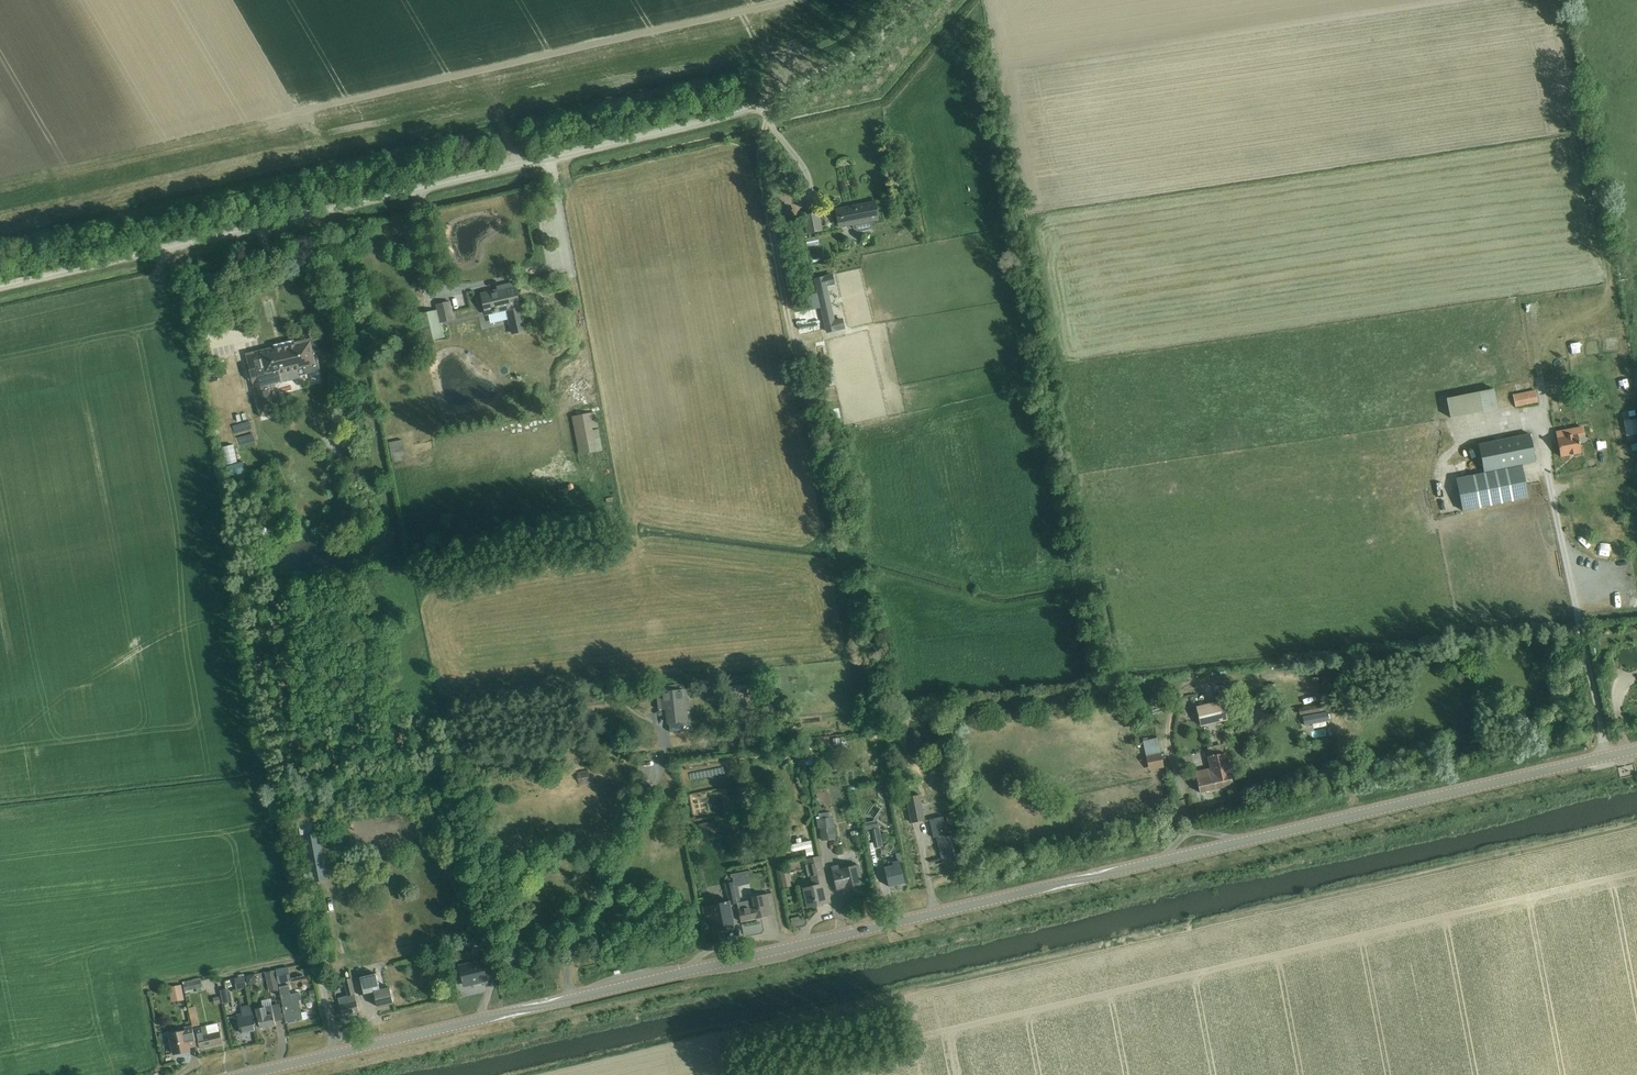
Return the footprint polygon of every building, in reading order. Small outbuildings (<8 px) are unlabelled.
[(836,210),(839,227),(878,219),(875,202),(836,210)] [(804,216),(808,233),(822,230),(819,213),(804,216)] [(832,275),(815,279),(827,332),(844,328),(843,321),(833,323),(824,285),(834,282),(832,275)] [(486,314),(502,310),(507,309),(513,334),(525,331),(520,306),(515,284),(505,286),(506,290),(499,292),(499,291),(482,295),(486,314)] [(811,293),(801,295),(803,310),(814,308),(811,293)] [(438,310),(417,314),(423,342),(445,337),(441,322),(453,319),(450,302),(437,305),(438,310)] [(462,313),(455,316),(459,323),(466,320),(462,313)] [(812,313),(806,314),(808,324),(814,323),(812,313)] [(275,382),(293,378),(320,371),(313,338),(294,342),(295,345),(275,350),(276,356),(274,357),(274,358),(261,361),(259,351),(246,354),(261,417),(283,412),(278,388),(277,388),(275,382)] [(829,359),(816,362),(811,363),(816,388),(821,388),(835,384),(829,359)] [(1627,367),(1615,371),(1620,385),(1631,381),(1627,367)] [(1629,389),(1621,389),(1621,398),(1629,397),(1629,389)] [(1512,394),(1515,407),(1537,403),(1534,390),(1512,394)] [(1444,398),(1448,419),(1480,413),(1480,411),(1490,410),(1489,402),(1479,404),(1477,392),(1444,398)] [(574,416),(579,442),(582,455),(603,451),(596,412),(574,416)] [(1636,433),(1636,416),(1626,417),(1628,433),(1636,433)] [(1582,427),(1556,432),(1560,457),(1581,453),(1579,440),(1584,439),(1583,433),(1582,427)] [(1478,444),(1484,472),(1484,473),(1457,479),(1463,511),(1528,498),(1521,464),(1535,462),(1530,434),(1478,444)] [(403,440),(389,443),(393,463),(407,460),(403,440)] [(1607,444),(1597,445),(1600,458),(1609,457),(1607,444)] [(573,464),(559,467),(560,476),(575,473),(573,464)] [(1541,482),(1532,482),(1532,493),(1542,493),(1541,482)] [(1576,523),(1578,532),(1587,530),(1586,522),(1576,523)] [(1616,552),(1627,551),(1625,540),(1614,541),(1616,552)] [(1186,686),(1199,686),(1198,675),(1186,675),(1186,686)] [(667,694),(658,695),(660,706),(660,710),(667,709),(668,723),(687,721),(685,702),(682,702),(681,692),(678,693),(677,686),(666,688),(667,694)] [(1197,707),(1201,725),(1227,719),(1222,701),(1197,707)] [(1322,718),(1320,710),(1302,714),(1304,722),(1299,722),(1301,729),(1325,725),(1324,717),(1322,718)] [(1158,739),(1144,742),(1149,765),(1163,762),(1158,739)] [(1225,753),(1224,753),(1222,745),(1207,748),(1209,757),(1208,757),(1211,768),(1195,772),(1200,793),(1233,785),(1225,753)] [(839,771),(830,773),(832,783),(841,782),(839,771)] [(589,774),(578,776),(579,786),(590,784),(589,774)] [(886,781),(880,783),(882,794),(888,793),(886,781)] [(920,795),(907,797),(912,823),(925,820),(922,806),(920,795)] [(948,821),(958,819),(956,812),(947,814),(948,821)] [(937,836),(943,863),(960,859),(954,835),(948,836),(943,816),(930,820),(934,837),(937,836)] [(821,841),(836,839),(833,817),(817,819),(818,828),(820,828),(821,841)] [(872,830),(875,848),(883,847),(880,828),(872,830)] [(316,832),(302,835),(311,881),(326,879),(316,832)] [(794,852),(807,850),(808,857),(815,855),(812,841),(803,843),(802,838),(797,839),(798,844),(793,846),(794,852)] [(894,866),(885,868),(889,887),(905,883),(900,861),(903,861),(901,853),(896,854),(897,862),(893,863),(894,866)] [(812,879),(813,886),(803,889),(808,907),(824,903),(823,897),(830,895),(822,861),(807,864),(810,879),(812,879)] [(831,867),(837,891),(863,885),(858,865),(840,869),(836,866),(831,867)] [(748,875),(733,878),(735,887),(750,884),(748,875)] [(738,904),(736,898),(733,882),(726,884),(729,901),(703,906),(705,915),(706,920),(713,919),(714,927),(734,923),(730,905),(738,904)] [(739,897),(736,898),(738,904),(739,910),(741,922),(757,919),(757,918),(768,916),(764,895),(752,897),(752,900),(740,902),(739,897)] [(484,968),(492,966),(488,949),(479,951),(482,960),(459,966),(464,985),(478,982),(478,983),(487,981),(484,968)] [(279,985),(290,982),(287,969),(277,972),(279,985)] [(266,973),(270,992),(279,991),(275,971),(266,973)] [(255,974),(246,976),(247,984),(256,983),(255,974)] [(367,976),(356,979),(360,995),(372,992),(374,992),(378,1007),(393,1003),(390,987),(380,990),(376,974),(367,976)] [(244,977),(235,979),(237,990),(246,988),(244,977)] [(340,1005),(342,1016),(359,1012),(351,978),(344,980),(348,996),(338,998),(340,1005)] [(200,979),(183,983),(185,992),(202,988),(200,979)] [(180,985),(170,987),(172,998),(182,996),(180,985)] [(307,1012),(301,1013),(299,1000),(301,1000),(300,993),(290,995),(289,987),(280,989),(283,1007),(286,1023),(308,1018),(307,1012)] [(335,995),(343,993),(341,987),(333,989),(335,995)] [(226,990),(219,991),(222,1005),(228,1003),(226,990)] [(260,1028),(276,1025),(270,999),(262,1000),(263,1007),(256,1009),(260,1028)] [(257,1029),(254,1018),(251,1006),(241,1008),(243,1015),(238,1016),(241,1032),(257,1029)] [(199,1024),(195,1007),(189,1009),(193,1026),(199,1024)] [(195,1028),(200,1048),(222,1043),(220,1031),(217,1023),(195,1028)] [(188,1044),(196,1042),(192,1026),(184,1028),(185,1031),(169,1035),(174,1054),(190,1050),(188,1044)]
